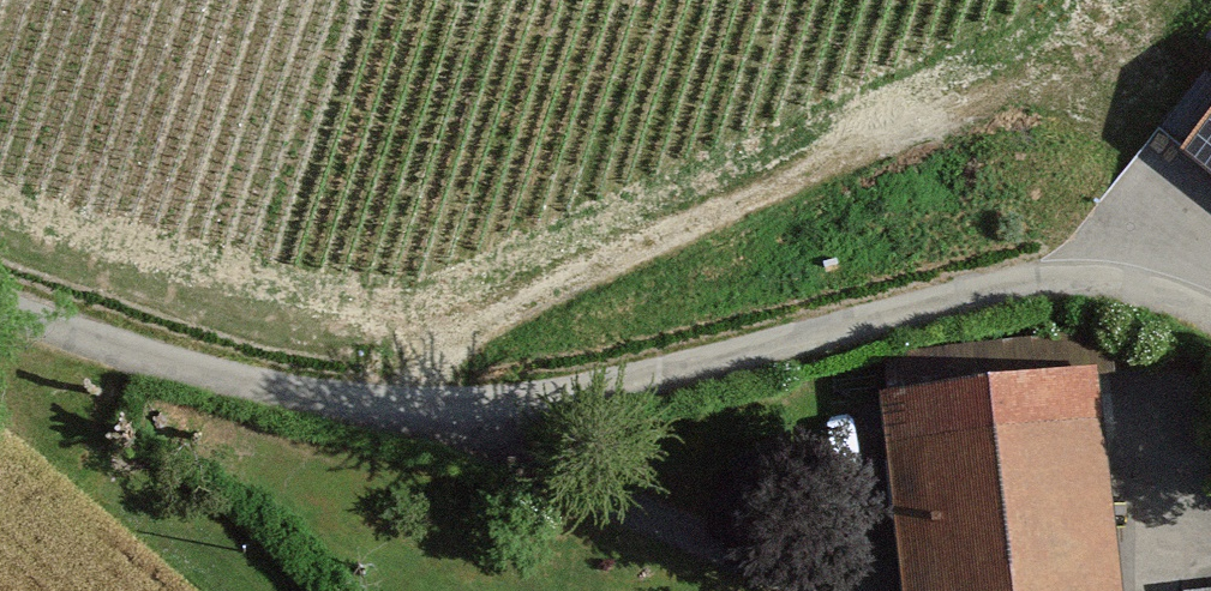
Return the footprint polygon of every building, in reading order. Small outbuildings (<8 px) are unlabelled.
[(888,407),(899,590),(1128,590),(1116,394),(888,407)] [(1192,590),(1210,590),(1210,581),(1192,582),(1192,590)]
